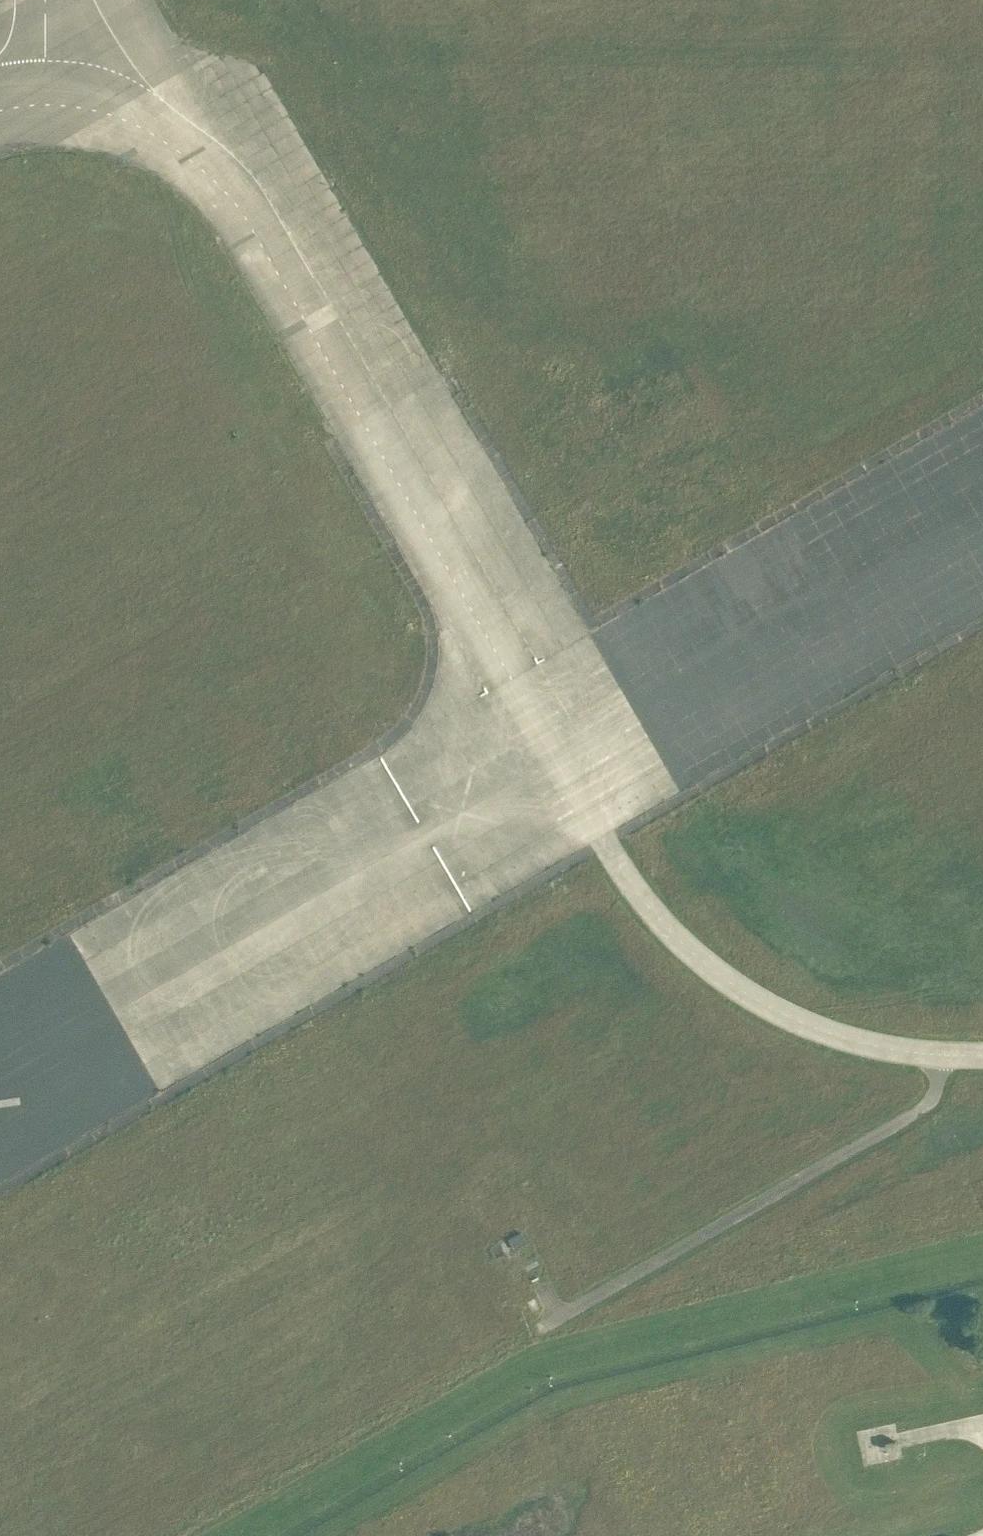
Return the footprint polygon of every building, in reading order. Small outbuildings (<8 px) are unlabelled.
[(510,1249),(527,1240),(522,1230),(506,1238),(504,1237),(500,1239),(501,1241),(498,1243),(496,1242),(495,1243),(494,1245),(491,1246),(496,1256),(506,1251),(510,1257),(513,1255),(510,1249)]
